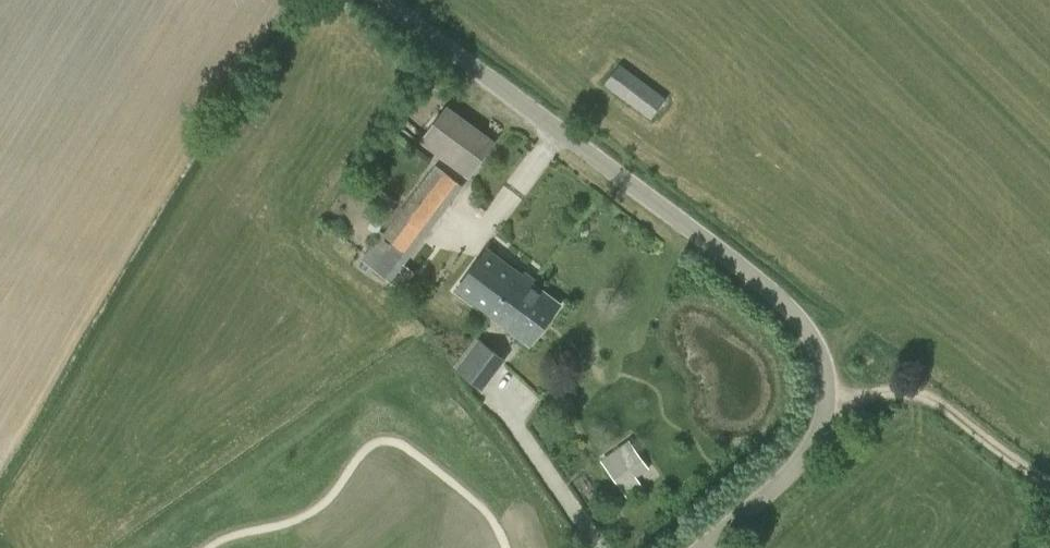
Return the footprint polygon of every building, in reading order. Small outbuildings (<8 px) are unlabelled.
[(604,85),(651,121),(666,99),(620,65),(604,85)] [(419,142),(469,179),(497,142),(447,106),(419,142)] [(423,183),(451,205),(465,186),(436,165),(423,183)] [(380,237),(361,260),(392,283),(393,283),(397,287),(411,269),(405,265),(427,236),(399,215),(384,233),(380,229),(387,219),(378,213),(367,227),(380,237)] [(518,310),(537,285),(487,248),(456,290),(491,317),(495,312),(500,316),(510,304),(518,310)] [(495,312),(491,317),(530,346),(562,304),(537,285),(518,310),(510,304),(500,316),(495,312)] [(483,390),(506,359),(478,339),(455,370),(483,390)] [(642,485),(624,460),(608,472),(626,496),(642,485)]
